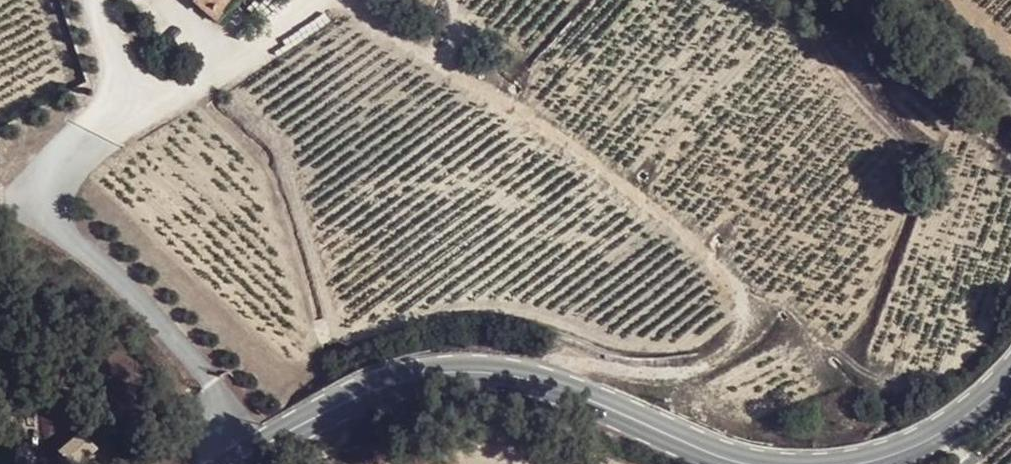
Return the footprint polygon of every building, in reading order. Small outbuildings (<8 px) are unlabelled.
[(209,12),(220,0),(197,0),(209,12)] [(209,12),(218,20),(236,0),(220,0),(209,12)] [(71,463),(84,463),(99,449),(84,434),(63,454),(71,463)]
